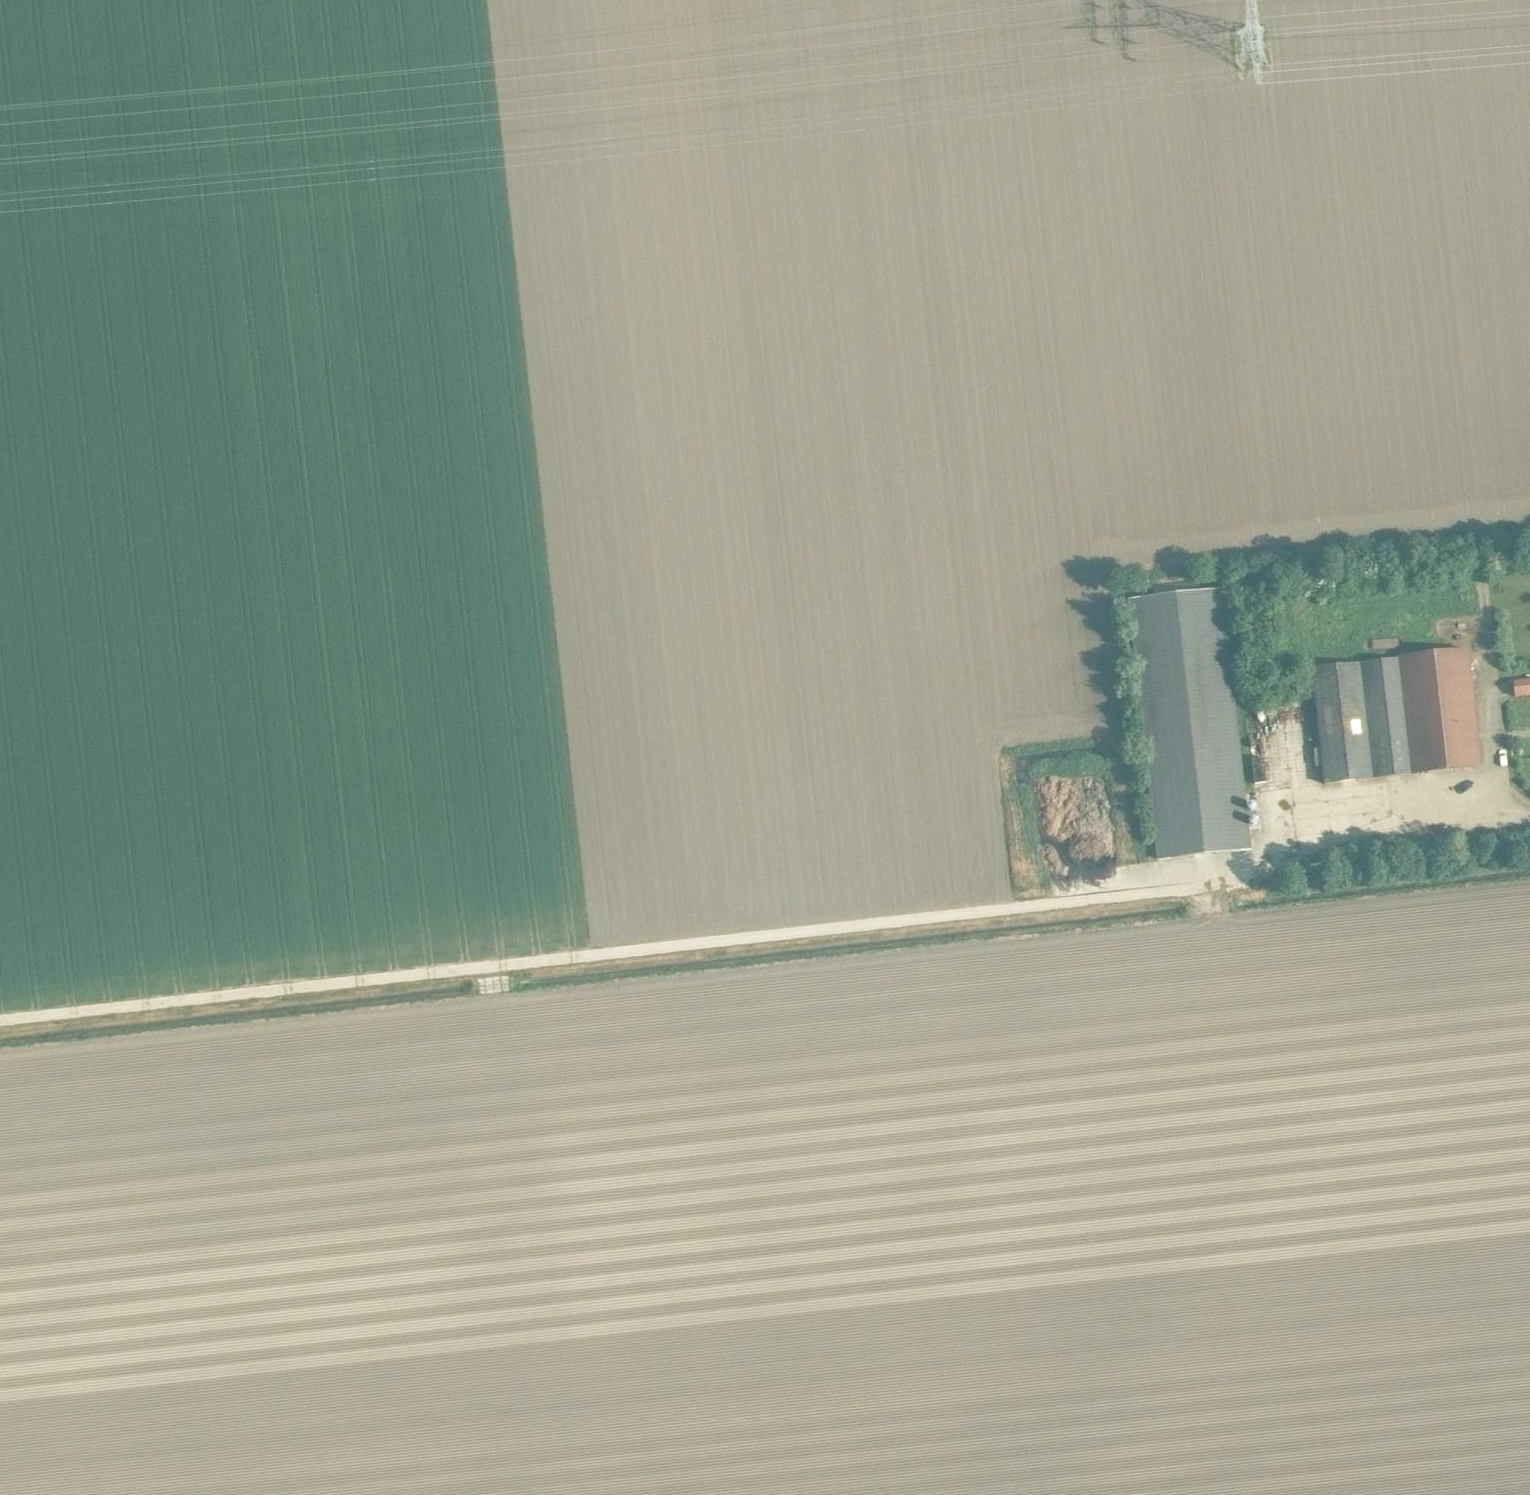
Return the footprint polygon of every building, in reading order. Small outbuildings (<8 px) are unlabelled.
[(1218,590),(1129,600),(1158,860),(1247,850),(1218,590)] [(1400,657),(1400,658),(1413,773),(1479,766),(1466,650),(1400,657)] [(1400,658),(1363,662),(1376,777),(1413,773),(1400,658)] [(1363,662),(1311,668),(1323,783),(1376,777),(1363,662)] [(1512,681),(1513,695),(1529,694),(1529,679),(1512,681)] [(1247,764),(1249,821),(1279,820),(1277,763),(1247,764)]
